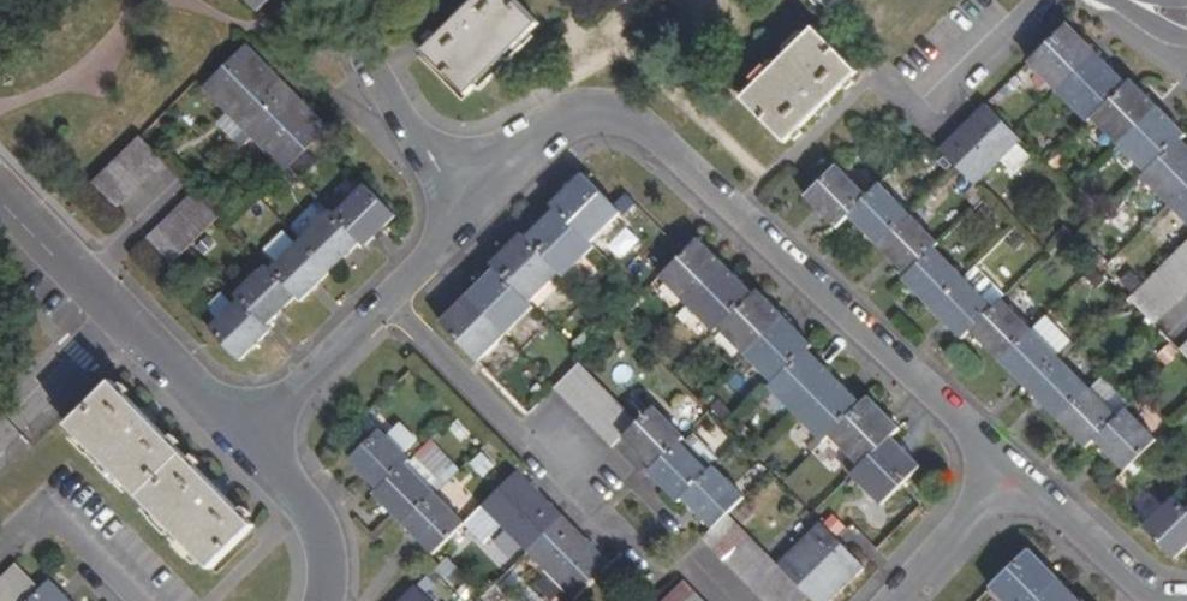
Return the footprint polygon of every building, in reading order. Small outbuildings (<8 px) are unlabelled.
[(269,0),(249,0),(259,10),(269,0)] [(518,0),(478,0),(426,50),(469,94),(541,24),(518,0)] [(835,10),(845,0),(825,0),(835,10)] [(1059,92),(1097,54),(1069,25),(1030,63),(1059,92)] [(857,72),(815,29),(744,99),(785,143),(857,72)] [(205,89),(246,130),(290,88),(248,46),(205,89)] [(1093,118),(1126,84),(1097,54),(1059,92),(1088,121),(1093,118)] [(1122,146),(1159,108),(1131,80),(1126,84),(1093,118),(1122,146)] [(290,88),(246,130),(286,171),(329,128),(290,88)] [(987,105),(941,150),(977,185),(1022,139),(987,105)] [(1148,173),(1181,140),(1186,135),(1159,108),(1122,146),(1148,173)] [(95,183),(120,208),(166,162),(141,137),(95,183)] [(1186,190),(1186,146),(1181,140),(1148,173),(1144,177),(1171,205),(1186,190)] [(851,215),(869,198),(839,167),(808,196),(838,227),(851,215)] [(556,210),(592,242),(621,213),(582,175),(553,205),(556,210)] [(880,245),(911,214),(882,185),(869,198),(851,215),(880,245)] [(366,186),(336,214),(349,228),(349,230),(361,242),(366,247),(396,216),(366,186)] [(1171,205),(1186,221),(1186,190),(1171,205)] [(174,263),(221,217),(196,193),(150,238),(174,263)] [(528,238),(560,274),(564,277),(595,246),(592,242),(556,210),(528,238)] [(349,228),(336,214),(332,212),(303,241),(332,271),(361,242),(349,230),(349,228)] [(910,275),(936,248),(940,244),(911,214),(880,245),(910,275)] [(496,269),(529,303),(560,274),(528,238),(523,234),(492,266),(496,269)] [(689,305),(726,268),(700,240),(663,278),(689,305)] [(332,271),(303,241),(273,271),(298,297),(302,300),(332,271)] [(1132,299),(1156,323),(1186,293),(1186,243),(1132,299)] [(935,309),(965,277),(936,248),(910,275),(906,279),(935,309)] [(977,266),(965,277),(994,307),(1002,300),(1006,296),(977,266)] [(298,297),(273,271),(268,267),(238,297),(241,300),(269,326),(298,297)] [(720,329),(753,295),(726,268),(689,305),(716,332),(720,329)] [(469,296),(506,334),(532,308),(529,303),(496,269),(469,296)] [(1096,288),(1104,280),(1093,269),(1086,276),(1096,288)] [(972,331),(994,307),(965,277),(935,309),(964,339),(972,331)] [(748,356),(786,319),(758,292),(753,295),(720,329),(748,356)] [(480,361),(506,334),(469,296),(442,323),(480,361)] [(269,326),(241,300),(211,330),(240,361),(273,329),(269,326)] [(1001,360),(1032,330),(1002,300),(994,307),(972,331),(1001,360)] [(776,384),(808,351),(813,346),(786,319),(748,356),(776,384)] [(1031,390),(1061,360),(1032,330),(1001,360),(1031,390)] [(799,417),(837,380),(808,351),(776,384),(771,389),(799,417)] [(1061,421),(1091,390),(1061,360),(1031,390),(1061,421)] [(623,438),(638,422),(581,364),(555,388),(613,448),(623,438)] [(832,437),(863,406),(837,380),(799,417),(819,437),(825,443),(832,437)] [(69,425),(139,496),(183,452),(113,381),(69,425)] [(1097,440),(1119,418),(1091,390),(1061,421),(1088,448),(1097,440)] [(860,466),(891,437),(899,429),(871,399),(863,406),(832,437),(854,458),(860,466)] [(652,469),(681,442),(685,438),(654,407),(638,422),(623,438),(652,469)] [(1127,410),(1119,418),(1097,440),(1127,471),(1158,441),(1127,410)] [(380,491),(412,461),(382,429),(350,460),(380,491)] [(815,454),(825,443),(819,437),(809,447),(815,454)] [(860,466),(853,474),(883,504),(920,467),(891,437),(860,466)] [(683,499),(710,471),(681,442),(652,469),(649,472),(680,503),(683,499)] [(183,452),(139,496),(211,568),(255,526),(183,452)] [(405,524),(437,494),(431,487),(439,478),(418,455),(412,461),(380,491),(376,495),(405,524)] [(846,466),(853,474),(860,466),(854,458),(846,466)] [(713,529),(729,513),(745,498),(714,466),(710,471),(683,499),(713,529)] [(518,471),(483,506),(574,597),(609,562),(518,471)] [(1145,493),(1131,509),(1148,523),(1162,507),(1145,493)] [(466,524),(437,494),(405,524),(435,554),(466,524)] [(1186,548),(1186,510),(1175,498),(1146,527),(1177,558),(1186,548)] [(469,522),(477,514),(470,506),(462,514),(469,522)] [(779,565),(729,513),(713,529),(703,539),(764,600),(806,600),(810,597),(779,565)] [(834,519),(827,527),(834,535),(842,526),(834,519)] [(827,527),(821,522),(779,565),(810,597),(814,600),(830,600),(865,566),(834,535),(827,527)] [(1060,580),(1030,550),(992,588),(1005,600),(1038,600),(1060,580)] [(41,588),(18,563),(0,581),(0,600),(28,600),(41,588)] [(28,600),(70,600),(50,580),(41,588),(28,600)] [(1060,580),(1038,600),(1081,600),(1060,580)] [(684,582),(665,600),(703,600),(684,582)] [(417,585),(400,600),(432,600),(417,585)]
